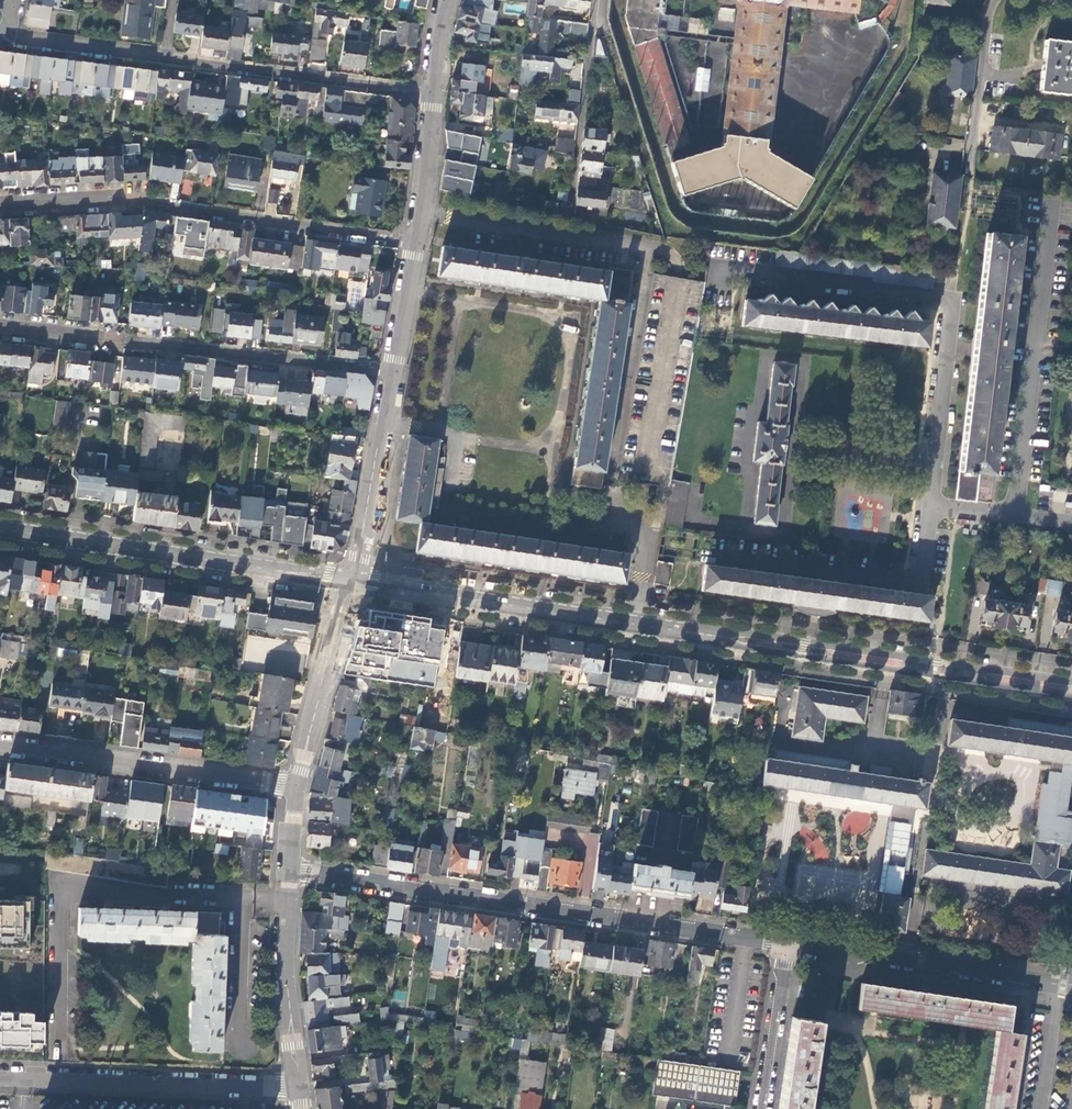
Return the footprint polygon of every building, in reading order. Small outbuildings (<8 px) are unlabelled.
[(164,8),(165,0),(125,0),(120,35),(150,39),(153,6),(164,8)] [(226,58),(239,60),(244,25),(261,27),(262,18),(257,18),(259,0),(234,0),(226,58)] [(391,8),(393,0),(385,0),(384,7),(391,8)] [(411,11),(407,10),(406,22),(418,23),(422,24),(427,0),(413,0),(411,11)] [(492,5),(493,0),(463,0),(461,3),(472,5),(472,9),(459,6),(458,13),(457,18),(485,25),(487,14),(482,13),(483,7),(486,8),(492,5)] [(529,3),(528,16),(529,16),(541,17),(541,12),(544,13),(544,3),(577,8),(578,0),(529,0),(529,3)] [(625,17),(666,152),(691,145),(657,36),(657,35),(660,15),(663,15),(664,0),(627,0),(625,17)] [(739,1),(734,37),(734,44),(721,143),(719,144),(720,147),(670,163),(680,195),(736,179),(737,181),(741,181),(742,180),(792,209),(810,178),(765,152),(766,150),(764,149),(777,46),(781,7),(786,4),(807,7),(854,13),(858,29),(878,23),(892,7),(893,0),(738,0),(739,1)] [(50,7),(30,4),(28,15),(27,24),(46,28),(50,7)] [(303,6),(289,4),(288,13),(302,15),(303,6)] [(732,22),(735,9),(720,6),(717,19),(732,22)] [(321,9),(316,8),(312,40),(316,40),(319,23),(322,23),(320,34),(332,36),(334,25),(345,26),(347,13),(344,13),(333,11),(321,9)] [(176,13),(173,32),(201,36),(203,17),(176,13)] [(370,17),(355,14),(347,13),(345,26),(344,29),(364,32),(368,32),(370,17)] [(708,20),(663,15),(660,15),(657,35),(734,44),(734,37),(710,34),(706,34),(708,20)] [(540,48),(524,46),(523,54),(566,59),(568,50),(552,48),(554,36),(554,31),(559,29),(563,37),(570,38),(570,34),(572,22),(541,17),(529,16),(527,32),(542,34),(540,48)] [(490,36),(492,25),(485,25),(457,18),(456,25),(454,32),(466,34),(465,39),(476,41),(477,41),(489,43),(490,36)] [(406,22),(398,21),(396,31),(380,29),(378,47),(395,49),(395,44),(414,46),(416,37),(418,23),(406,22)] [(572,22),(570,34),(587,36),(589,24),(572,22)] [(200,47),(226,50),(229,29),(203,25),(200,47)] [(306,50),(308,38),(304,37),(304,33),(297,32),(297,36),(272,33),(270,51),(285,53),(284,57),(296,59),(297,49),(306,50)] [(245,33),(243,53),(250,54),(253,34),(245,33)] [(489,43),(477,41),(477,48),(489,49),(492,50),(493,36),(490,36),(489,43)] [(593,55),(607,57),(601,37),(595,37),(593,55)] [(1071,96),(1071,42),(1045,39),(1039,93),(1071,96)] [(342,42),(339,65),(363,68),(366,44),(342,42)] [(522,53),(523,45),(507,43),(506,51),(522,53)] [(311,46),(309,62),(323,63),(325,48),(311,46)] [(11,54),(0,53),(0,84),(7,85),(9,74),(11,54)] [(29,77),(32,57),(21,55),(11,54),(9,74),(29,77)] [(573,69),(573,60),(566,59),(523,54),(521,68),(551,71),(549,82),(560,83),(562,67),(573,69)] [(971,97),(975,58),(949,55),(945,95),(970,98),(971,97)] [(50,79),(53,59),(41,58),(32,57),(29,77),(50,79)] [(71,82),(73,62),(63,60),(53,59),(50,79),(71,82)] [(91,84),(93,64),(86,63),(73,62),(71,82),(91,84)] [(452,78),(451,91),(474,93),(475,81),(479,81),(482,82),(484,65),(463,63),(462,71),(461,79),(452,78)] [(112,87),(114,67),(104,65),(93,64),(91,84),(112,87)] [(133,89),(135,69),(123,68),(114,67),(112,87),(133,89)] [(186,109),(189,81),(186,73),(172,71),(157,68),(156,72),(155,92),(154,99),(164,101),(165,95),(168,92),(175,93),(180,97),(179,102),(173,108),(177,114),(185,114),(186,109)] [(708,69),(696,68),(694,92),(706,93),(708,69)] [(155,92),(156,72),(143,70),(135,69),(133,89),(131,100),(147,102),(148,91),(155,92)] [(234,76),(226,75),(225,86),(223,104),(235,105),(238,88),(247,89),(248,78),(234,76)] [(257,79),(248,78),(247,89),(265,91),(267,80),(257,79)] [(223,104),(225,86),(189,81),(186,109),(208,111),(219,113),(222,113),(223,104)] [(288,83),(277,81),(275,95),(282,96),(281,106),(279,106),(278,113),(280,114),(279,117),(293,119),(293,116),(297,84),(288,83)] [(315,86),(297,84),(293,116),(306,118),(308,99),(317,101),(315,117),(317,117),(317,122),(321,122),(322,117),(326,88),(315,86)] [(517,98),(519,85),(511,84),(510,98),(517,99),(517,98)] [(333,88),(326,88),(322,117),(362,122),(363,107),(348,105),(339,104),(341,89),(333,88)] [(568,88),(567,100),(579,101),(580,89),(568,88)] [(349,90),(341,89),(339,104),(348,105),(349,90)] [(349,90),(348,105),(363,107),(388,110),(389,110),(390,96),(349,90)] [(491,122),(494,96),(478,93),(474,93),(451,91),(449,104),(458,105),(458,107),(460,107),(459,112),(458,118),(491,122)] [(903,95),(896,91),(874,127),(882,131),(884,127),(903,95)] [(388,128),(387,139),(405,142),(410,142),(412,126),(411,126),(411,124),(411,120),(413,120),(414,108),(405,98),(390,96),(389,110),(388,110),(387,128),(388,128)] [(578,114),(579,105),(537,100),(537,105),(535,115),(539,115),(578,119),(578,114)] [(219,113),(208,111),(207,120),(218,121),(219,113)] [(539,115),(535,115),(534,118),(577,123),(578,119),(539,115)] [(1034,122),(1033,129),(1055,131),(1055,124),(1034,122)] [(154,133),(167,134),(168,128),(155,126),(154,133)] [(513,134),(514,129),(500,127),(497,140),(512,143),(513,134)] [(605,134),(605,130),(585,128),(583,139),(582,149),(603,152),(604,141),(609,142),(610,135),(605,134)] [(990,151),(1058,159),(1061,136),(993,128),(990,151)] [(446,147),(462,150),(459,162),(475,165),(481,137),(445,130),(446,147)] [(529,137),(513,134),(512,143),(527,146),(529,137)] [(274,137),(264,136),(262,148),(275,151),(288,153),(289,146),(274,143),(274,137)] [(573,156),(575,141),(566,139),(557,138),(555,148),(540,145),(540,148),(573,156)] [(383,166),(408,169),(409,157),(403,156),(405,142),(387,139),(383,166)] [(527,146),(512,143),(507,167),(532,172),(534,161),(532,160),(535,148),(527,146)] [(88,149),(75,150),(75,158),(75,159),(88,158),(88,149)] [(606,186),(609,186),(610,178),(600,176),(603,152),(582,149),(580,163),(579,175),(596,177),(595,185),(606,186)] [(188,171),(215,176),(218,154),(213,153),(195,151),(192,150),(191,150),(188,171)] [(163,153),(152,151),(148,178),(180,183),(184,154),(165,151),(163,153)] [(275,151),(270,178),(295,181),(297,165),(303,166),(304,156),(288,153),(275,151)] [(16,187),(15,161),(14,153),(4,153),(5,161),(0,161),(0,187),(16,187)] [(134,153),(122,154),(122,156),(123,180),(132,179),(144,179),(143,166),(137,166),(136,162),(134,162),(134,153)] [(237,185),(256,189),(261,160),(228,154),(223,186),(236,188),(237,185)] [(122,156),(102,157),(103,181),(114,180),(123,180),(122,156)] [(103,181),(102,157),(88,158),(75,159),(76,171),(79,171),(79,183),(93,182),(103,181)] [(57,161),(48,161),(48,163),(49,184),(60,184),(72,183),(72,171),(76,171),(75,159),(75,158),(57,159),(57,161)] [(459,162),(444,159),(442,174),(472,180),(475,165),(459,162)] [(23,161),(15,161),(16,187),(32,186),(49,184),(48,163),(24,164),(23,161)] [(954,234),(961,176),(961,170),(951,168),(950,175),(932,173),(929,193),(934,194),(933,204),(928,204),(925,225),(944,227),(943,233),(954,234)] [(469,196),(472,180),(442,174),(439,189),(442,190),(469,196)] [(354,211),(379,215),(382,197),(384,181),(359,178),(359,179),(354,178),(352,191),(357,191),(354,211)] [(604,206),(606,186),(595,185),(578,183),(576,196),(575,204),(584,205),(583,208),(607,211),(607,207),(604,206)] [(269,190),(266,203),(276,205),(279,192),(269,190)] [(543,200),(542,211),(556,214),(558,202),(543,200)] [(174,230),(176,217),(154,214),(143,212),(142,216),(139,237),(137,250),(150,252),(154,228),(174,230)] [(120,217),(120,213),(107,214),(108,236),(109,239),(139,237),(142,216),(120,217)] [(86,238),(108,236),(107,214),(89,215),(74,216),(75,230),(76,242),(86,241),(86,238)] [(75,230),(74,216),(64,217),(57,217),(58,232),(75,230)] [(184,236),(181,255),(203,258),(205,242),(208,221),(202,221),(176,217),(174,230),(173,234),(184,236)] [(44,234),(44,218),(36,218),(26,219),(28,236),(44,234)] [(28,245),(28,236),(26,219),(13,220),(8,220),(9,243),(9,245),(28,245)] [(8,220),(0,221),(0,244),(9,243),(8,220)] [(231,234),(233,225),(220,223),(208,221),(205,242),(216,244),(216,248),(237,250),(239,235),(231,234)] [(248,227),(242,227),(237,259),(241,259),(249,260),(249,263),(287,268),(290,245),(290,244),(266,241),(252,239),(254,228),(248,227)] [(163,250),(170,251),(173,234),(165,233),(163,250)] [(955,498),(991,502),(996,503),(999,475),(994,475),(994,473),(990,473),(1014,275),(1018,238),(987,234),(955,498)] [(317,241),(305,239),(304,247),(301,269),(318,271),(318,270),(334,272),(334,267),(338,245),(317,241)] [(290,245),(287,268),(301,270),(301,269),(304,247),(290,245)] [(353,247),(338,245),(334,267),(356,271),(356,270),(367,271),(370,250),(353,247)] [(571,485),(600,489),(608,436),(613,437),(617,409),(613,408),(619,367),(624,368),(628,340),(623,339),(633,271),(599,265),(599,270),(575,267),(575,262),(547,258),(546,262),(506,256),(507,251),(478,247),(477,252),(443,247),(438,276),(465,280),(503,285),(544,292),(586,298),(598,300),(595,321),(588,368),(580,421),(573,472),(571,485)] [(54,266),(53,258),(53,249),(50,250),(29,251),(29,265),(54,266)] [(935,270),(798,253),(777,250),(775,265),(872,278),(872,280),(933,289),(935,270)] [(54,266),(62,266),(62,258),(53,258),(54,266)] [(241,259),(237,259),(236,259),(233,284),(249,286),(256,287),(261,288),(261,283),(238,280),(241,259)] [(134,273),(160,276),(161,268),(146,266),(146,264),(135,263),(134,273)] [(387,300),(389,288),(385,288),(386,283),(387,273),(374,271),(371,288),(374,288),(372,298),(387,300)] [(49,285),(31,284),(30,290),(28,313),(34,313),(40,314),(41,304),(52,305),(53,293),(48,292),(49,285)] [(2,285),(2,287),(0,305),(0,310),(15,311),(28,313),(30,290),(25,290),(25,288),(2,285)] [(371,288),(365,287),(364,297),(372,298),(374,288),(371,288)] [(103,297),(92,296),(92,298),(89,320),(101,321),(102,318),(115,319),(118,294),(103,293),(103,297)] [(336,293),(331,293),(329,308),(344,310),(345,302),(335,301),(336,293)] [(755,302),(745,301),(742,325),(926,346),(929,322),(919,321),(911,311),(904,316),(900,311),(897,312),(895,309),(886,315),(884,313),(880,316),(877,316),(870,307),(863,313),(858,306),(855,309),(851,305),(844,311),(841,309),(839,311),(836,311),(829,303),(822,308),(816,302),(813,305),(810,301),(803,307),(800,305),(798,307),(796,306),(788,297),(783,302),(776,295),(773,297),(769,294),(765,298),(761,297),(755,302)] [(70,295),(67,317),(76,318),(89,320),(92,298),(70,295)] [(369,338),(380,340),(384,322),(387,300),(372,298),(364,297),(361,323),(371,325),(369,338)] [(200,305),(162,301),(162,306),(160,323),(172,324),(172,325),(185,326),(185,328),(198,330),(200,305)] [(127,324),(159,327),(160,323),(162,306),(130,302),(127,324)] [(267,340),(291,342),(291,340),(295,316),(296,304),(285,303),(283,317),(285,318),(285,320),(270,318),(267,340)] [(338,332),(334,356),(343,357),(356,358),(357,351),(358,341),(352,340),(353,332),(342,330),(340,327),(342,311),(334,311),(331,330),(338,332)] [(227,335),(249,338),(251,325),(252,315),(230,312),(227,335)] [(321,319),(295,316),(291,340),(318,343),(321,319)] [(251,325),(249,338),(257,338),(258,325),(251,325)] [(0,351),(0,364),(29,367),(31,346),(18,345),(1,343),(0,351)] [(31,346),(29,367),(27,382),(41,383),(43,373),(51,374),(53,354),(42,353),(43,348),(31,346)] [(58,349),(55,379),(63,380),(66,350),(58,349)] [(89,361),(90,353),(78,351),(69,351),(66,375),(87,378),(89,361)] [(194,356),(180,355),(180,363),(179,368),(192,370),(190,387),(200,388),(199,398),(209,400),(211,384),(212,372),(204,372),(205,358),(194,356)] [(141,358),(123,356),(120,381),(152,385),(155,360),(141,358)] [(214,359),(205,358),(204,372),(212,372),(214,359)] [(231,364),(231,360),(224,360),(214,359),(212,372),(211,384),(211,385),(231,388),(231,394),(243,395),(244,391),(246,371),(246,365),(231,364)] [(167,361),(155,360),(152,385),(152,386),(177,389),(179,368),(180,363),(167,361)] [(87,378),(87,380),(111,382),(112,375),(117,376),(118,371),(113,370),(114,364),(89,361),(87,378)] [(754,523),(774,525),(776,504),(775,504),(780,465),(782,465),(786,426),(785,425),(789,386),(791,386),(794,365),(772,362),(765,423),(757,421),(753,460),(761,461),(754,523)] [(320,371),(312,370),(311,382),(310,392),(323,393),(324,387),(330,387),(332,372),(320,371)] [(278,379),(279,374),(259,372),(246,371),(244,391),(276,395),(278,379)] [(336,372),(332,372),(330,387),(324,387),(323,393),(310,392),(309,400),(321,401),(321,398),(333,399),(333,401),(342,402),(343,395),(343,389),(335,388),(336,372)] [(345,373),(336,372),(335,388),(343,389),(345,373)] [(364,375),(345,373),(343,389),(343,395),(355,397),(358,408),(369,409),(371,394),(372,386),(364,375)] [(275,403),(290,404),(308,406),(309,400),(310,392),(311,382),(296,381),(296,378),(292,378),(285,377),(285,380),(278,379),(276,395),(275,403)] [(177,389),(152,386),(149,412),(174,414),(177,389)] [(25,399),(26,397),(26,393),(0,390),(0,397),(25,399)] [(109,406),(117,406),(119,391),(111,391),(109,406)] [(70,401),(54,400),(51,425),(66,426),(70,401)] [(308,406),(290,404),(289,413),(307,414),(308,406)] [(184,430),(185,415),(174,414),(149,412),(145,411),(137,474),(135,492),(153,494),(154,481),(161,482),(162,471),(153,470),(157,436),(162,429),(170,428),(184,430)] [(240,423),(241,416),(208,411),(207,417),(219,419),(229,421),(240,423)] [(228,428),(229,421),(219,419),(218,427),(228,428)] [(365,429),(339,426),(339,434),(363,437),(365,429)] [(362,447),(363,437),(339,434),(331,433),(328,451),(326,451),(323,465),(350,469),(352,454),(354,446),(362,447)] [(610,582),(624,584),(625,579),(629,555),(595,550),(596,546),(562,540),(553,539),(552,543),(541,541),(541,537),(496,530),(496,534),(462,529),(463,525),(434,520),(444,457),(443,457),(445,442),(438,441),(439,438),(409,434),(408,444),(401,489),(396,519),(421,522),(416,553),(438,556),(489,563),(525,569),(569,576),(610,582)] [(106,454),(83,451),(81,469),(84,469),(84,476),(85,476),(83,496),(101,497),(104,470),(106,454)] [(44,470),(15,465),(13,478),(11,488),(41,493),(44,470)] [(116,472),(104,470),(101,497),(101,500),(134,504),(135,492),(137,474),(127,473),(128,467),(117,465),(116,472)] [(350,469),(323,465),(322,476),(327,477),(329,477),(336,478),(356,480),(357,475),(357,471),(349,469),(350,469)] [(81,469),(71,468),(70,474),(76,481),(74,497),(101,500),(101,497),(83,496),(85,476),(84,476),(84,469),(81,469)] [(9,502),(11,489),(11,488),(13,478),(0,476),(0,500),(9,502)] [(334,488),(336,478),(329,477),(327,487),(334,488)] [(353,495),(356,480),(336,478),(334,488),(327,487),(325,498),(331,499),(329,510),(350,512),(351,509),(353,495)] [(688,481),(670,479),(669,482),(662,523),(681,526),(688,481)] [(161,482),(154,481),(153,494),(160,495),(161,482)] [(63,487),(46,484),(43,507),(55,509),(65,510),(67,498),(61,497),(63,487)] [(274,500),(262,499),(260,524),(271,525),(270,532),(269,541),(280,542),(283,515),(286,489),(276,488),(274,500)] [(135,492),(134,504),(132,520),(153,523),(172,526),(175,502),(176,497),(160,495),(153,494),(135,492)] [(210,493),(206,519),(226,522),(227,519),(237,521),(240,496),(210,493)] [(263,498),(241,495),(240,496),(237,521),(237,524),(245,525),(244,531),(250,531),(249,538),(258,539),(260,524),(262,499),(263,498)] [(175,502),(172,526),(184,528),(198,530),(201,505),(175,502)] [(304,524),(301,546),(311,547),(331,550),(343,541),(350,512),(329,510),(326,510),(324,523),(317,521),(314,521),(314,522),(313,525),(304,524)] [(301,546),(304,524),(305,517),(283,515),(280,542),(290,544),(301,546)] [(12,557),(3,556),(1,556),(0,559),(0,593),(6,594),(7,588),(12,557)] [(29,560),(12,557),(7,588),(35,591),(38,569),(34,568),(35,561),(29,560)] [(671,564),(656,561),(651,584),(668,586),(671,564)] [(57,593),(61,564),(55,564),(48,563),(47,570),(38,569),(35,591),(56,594),(57,593)] [(61,564),(57,593),(83,597),(86,578),(80,576),(81,567),(71,566),(61,564)] [(834,608),(927,621),(930,597),(706,565),(702,589),(795,603),(794,609),(801,612),(808,615),(814,616),(818,616),(826,616),(833,615),(834,608)] [(124,608),(137,610),(138,603),(142,576),(134,575),(128,574),(125,591),(122,591),(125,574),(115,572),(114,581),(113,583),(109,612),(123,614),(124,608)] [(142,576),(138,603),(139,601),(151,603),(150,608),(160,609),(162,591),(164,580),(151,578),(142,576)] [(98,616),(108,618),(109,612),(113,583),(105,582),(105,580),(86,578),(83,597),(81,610),(88,611),(88,607),(99,609),(98,616)] [(1045,593),(1047,579),(1040,578),(1039,585),(1038,592),(1045,593)] [(985,580),(976,579),(974,595),(982,597),(983,593),(989,594),(991,582),(985,580)] [(1055,580),(1047,579),(1045,593),(1046,593),(1053,594),(1055,580)] [(1061,581),(1055,580),(1053,594),(1059,595),(1060,588),(1061,581)] [(198,596),(189,595),(187,611),(195,612),(195,615),(219,618),(224,589),(211,587),(200,585),(198,596)] [(224,589),(219,618),(219,625),(236,629),(239,613),(236,613),(237,606),(236,606),(237,603),(243,604),(246,592),(234,590),(224,589)] [(162,591),(160,609),(159,615),(186,619),(187,611),(189,595),(162,591)] [(248,611),(246,627),(311,637),(313,625),(317,602),(282,597),(271,596),(268,614),(248,611)] [(1002,629),(1006,602),(994,600),(993,601),(984,599),(980,625),(989,626),(989,627),(1002,629)] [(1019,604),(1006,602),(1002,629),(1015,631),(1015,630),(1025,631),(1029,606),(1019,605),(1019,604)] [(357,619),(342,672),(370,677),(435,687),(446,625),(431,624),(432,619),(371,610),(369,621),(357,619)] [(1065,611),(1065,612),(1056,611),(1052,635),(1061,637),(1061,638),(1071,640),(1071,612),(1065,611)] [(1,633),(0,639),(1,639),(19,642),(26,642),(27,636),(1,633)] [(536,635),(522,633),(520,650),(517,665),(544,669),(546,660),(549,637),(536,635)] [(566,640),(549,637),(546,660),(559,662),(558,665),(564,666),(565,663),(578,665),(581,642),(566,640)] [(1,639),(0,649),(0,657),(17,659),(19,642),(1,639)] [(493,646),(460,641),(456,667),(455,676),(487,681),(487,679),(493,646)] [(600,670),(604,646),(595,644),(581,642),(578,665),(576,681),(587,683),(586,685),(606,688),(608,671),(600,670)] [(131,645),(119,643),(118,654),(129,655),(130,646),(131,646),(131,645)] [(520,650),(493,646),(487,679),(515,683),(517,665),(520,650)] [(640,663),(610,658),(608,671),(606,688),(606,690),(635,695),(640,663)] [(668,659),(667,667),(663,691),(690,695),(696,660),(688,658),(683,658),(683,661),(668,659)] [(229,660),(228,667),(240,669),(241,662),(229,660)] [(558,670),(558,665),(559,662),(546,660),(544,669),(558,670)] [(696,660),(690,695),(713,698),(715,681),(718,663),(707,661),(696,660)] [(667,667),(640,663),(635,695),(662,699),(663,691),(667,667)] [(180,665),(179,665),(177,676),(210,681),(212,670),(180,665)] [(765,670),(745,667),(742,687),(741,691),(774,696),(777,672),(765,670)] [(370,677),(342,672),(337,691),(332,709),(347,712),(347,713),(355,715),(358,704),(349,702),(353,688),(362,690),(366,692),(370,677)] [(293,678),(265,673),(261,697),(251,695),(249,705),(257,706),(280,710),(287,711),(290,697),(293,678)] [(715,681),(713,698),(710,713),(737,717),(741,691),(742,687),(734,686),(735,684),(715,681)] [(84,688),(52,683),(48,705),(81,710),(84,688)] [(791,735),(821,739),(825,716),(864,722),(867,697),(798,686),(791,735)] [(114,692),(84,688),(81,710),(81,711),(93,713),(93,715),(111,717),(113,697),(114,692)] [(362,690),(353,688),(349,702),(358,704),(362,690)] [(906,692),(890,689),(887,712),(920,717),(924,694),(906,692)] [(144,701),(113,697),(111,717),(110,720),(123,722),(120,745),(137,747),(144,701)] [(17,731),(21,707),(12,706),(13,699),(11,699),(5,698),(0,698),(0,728),(17,731)] [(280,710),(257,706),(253,735),(277,738),(279,723),(280,710)] [(41,709),(21,707),(17,731),(38,734),(41,709)] [(361,716),(355,715),(347,713),(345,719),(334,716),(332,726),(329,738),(345,741),(356,743),(361,716)] [(400,714),(399,722),(414,724),(415,716),(400,714)] [(946,744),(1051,760),(1065,762),(1063,772),(1049,770),(1048,783),(1043,783),(1034,841),(1059,845),(1067,846),(1071,811),(1065,810),(1071,765),(1071,728),(1008,718),(1007,727),(950,719),(946,744)] [(435,730),(435,729),(420,726),(413,725),(411,737),(421,739),(421,742),(425,743),(425,740),(433,741),(433,738),(435,730)] [(144,727),(142,748),(166,751),(169,730),(144,727)] [(203,731),(171,727),(169,737),(167,751),(200,756),(203,731)] [(445,732),(435,730),(433,738),(443,740),(445,732)] [(277,738),(253,735),(251,735),(247,762),(273,765),(275,749),(277,738)] [(345,741),(329,738),(325,738),(322,752),(318,764),(337,769),(345,741)] [(768,758),(765,758),(761,783),(767,784),(924,808),(928,782),(927,781),(927,782),(922,782),(922,778),(918,777),(917,781),(902,779),(902,776),(897,776),(897,778),(893,777),(847,770),(848,761),(776,750),(775,759),(768,758)] [(626,759),(597,753),(596,760),(601,761),(611,763),(625,766),(626,759)] [(1065,762),(1051,760),(1049,770),(1063,772),(1065,762)] [(611,763),(601,761),(598,779),(608,780),(611,763)] [(90,799),(93,774),(8,762),(6,776),(4,788),(89,800),(90,799)] [(350,770),(339,768),(338,770),(337,769),(318,764),(315,778),(313,787),(323,790),(322,793),(340,796),(343,781),(348,782),(350,770)] [(400,779),(402,769),(396,767),(394,778),(400,779)] [(562,789),(592,793),(595,773),(565,769),(562,789)] [(106,776),(93,774),(90,799),(103,800),(101,814),(125,818),(128,801),(129,791),(105,787),(106,776)] [(394,778),(392,777),(389,791),(398,792),(400,779),(394,778)] [(129,791),(128,801),(151,804),(153,791),(161,792),(160,797),(169,798),(171,785),(131,779),(129,791)] [(489,780),(485,807),(492,808),(496,781),(489,780)] [(714,782),(703,780),(701,789),(702,789),(712,790),(714,782)] [(171,785),(169,798),(167,813),(177,814),(176,817),(191,820),(195,788),(171,785)] [(191,820),(190,824),(261,833),(263,820),(266,798),(195,788),(191,820)] [(345,825),(347,797),(340,796),(322,793),(311,791),(309,799),(309,807),(308,821),(330,822),(345,825)] [(2,803),(2,804),(30,808),(32,798),(3,794),(2,803)] [(391,832),(395,807),(389,806),(385,831),(391,832)] [(469,808),(456,806),(455,815),(468,817),(469,808)] [(658,810),(642,808),(636,844),(652,847),(658,810)] [(577,814),(548,809),(545,826),(574,830),(577,814)] [(54,827),(56,812),(48,811),(46,826),(54,827)] [(585,815),(577,814),(574,830),(582,831),(585,815)] [(698,816),(682,814),(677,850),(692,852),(698,816)] [(589,832),(591,816),(585,815),(582,831),(589,832)] [(882,869),(911,874),(914,853),(917,823),(915,821),(889,817),(889,818),(890,818),(885,849),(884,849),(882,869)] [(454,822),(444,820),(440,845),(451,846),(454,822)] [(330,822),(308,821),(307,835),(306,845),(329,847),(329,837),(334,837),(334,830),(330,830),(330,822)] [(423,847),(426,826),(425,826),(426,821),(422,821),(421,825),(420,825),(413,871),(437,875),(441,850),(423,847)] [(488,861),(486,872),(510,876),(516,832),(504,830),(499,860),(496,860),(495,863),(488,861)] [(84,838),(76,837),(74,854),(82,855),(84,838)] [(1065,897),(1067,898),(1070,871),(1055,868),(1059,845),(1034,841),(1031,865),(927,850),(927,849),(926,849),(922,876),(923,876),(1065,896),(1065,897)] [(599,842),(592,888),(607,890),(610,871),(611,864),(614,844),(599,842)] [(214,852),(227,855),(229,845),(216,843),(214,852)] [(462,869),(466,845),(452,843),(448,867),(462,869)] [(386,867),(389,846),(373,844),(370,865),(386,867)] [(386,867),(409,871),(412,849),(401,848),(401,845),(398,845),(398,847),(389,846),(386,867)] [(480,848),(466,845),(462,869),(476,871),(480,848)] [(240,846),(236,876),(245,878),(256,878),(257,866),(259,848),(240,846)] [(119,862),(120,851),(108,849),(106,860),(119,862)] [(541,851),(535,889),(545,891),(547,881),(576,886),(580,861),(551,857),(551,852),(541,851)] [(120,861),(132,863),(133,856),(121,854),(120,861)] [(143,856),(142,866),(153,867),(159,868),(160,858),(143,856)] [(718,865),(719,862),(705,860),(703,868),(690,867),(690,871),(686,896),(686,899),(697,900),(698,895),(714,897),(715,885),(718,865)] [(621,872),(610,871),(607,890),(607,891),(629,894),(629,888),(633,862),(622,861),(622,866),(621,872)] [(633,862),(629,888),(646,890),(646,893),(669,896),(670,894),(686,896),(690,871),(666,867),(666,864),(658,863),(658,866),(633,862)] [(621,872),(622,866),(611,864),(610,871),(621,872)] [(726,866),(718,865),(715,885),(723,886),(726,866)] [(584,879),(581,895),(588,897),(592,881),(584,879)] [(745,912),(749,887),(737,885),(737,887),(733,886),(733,891),(722,889),(721,894),(720,894),(718,907),(745,912)] [(348,916),(342,915),(343,907),(345,898),(345,894),(322,891),(321,897),(320,903),(324,904),(328,904),(327,913),(332,914),(331,929),(344,929),(347,930),(348,916)] [(877,928),(904,931),(904,930),(903,930),(907,900),(909,900),(909,898),(883,895),(882,896),(883,896),(879,926),(877,926),(877,928)] [(0,899),(0,948),(12,948),(10,1011),(0,1011),(0,1059),(42,1061),(43,900),(4,900),(0,899)] [(404,903),(391,901),(387,932),(400,932),(404,903)] [(192,1050),(219,1051),(220,1018),(224,1018),(224,1007),(225,978),(226,968),(223,968),(224,920),(219,920),(219,912),(161,910),(161,906),(153,906),(111,905),(111,908),(99,907),(78,906),(77,935),(101,936),(101,939),(111,940),(111,936),(159,938),(159,941),(169,941),(169,938),(196,939),(195,957),(191,957),(191,968),(195,968),(193,1015),(189,1015),(189,1025),(193,1025),(192,1050)] [(439,908),(430,907),(429,913),(409,910),(406,931),(426,934),(427,928),(436,929),(439,908)] [(471,913),(439,908),(436,929),(434,944),(430,969),(444,971),(449,942),(450,937),(460,938),(468,940),(469,934),(471,913)] [(322,912),(301,911),(301,920),(300,927),(326,929),(331,929),(332,914),(327,913),(322,912)] [(496,917),(475,914),(472,934),(493,937),(496,917)] [(496,917),(493,937),(493,941),(495,941),(494,945),(500,946),(501,944),(517,947),(519,935),(516,934),(519,920),(496,917)] [(553,925),(531,922),(528,945),(537,947),(535,964),(547,966),(550,948),(553,925)] [(584,930),(553,925),(550,948),(560,949),(581,952),(583,941),(584,930)] [(326,929),(300,927),(300,942),(299,952),(307,952),(324,952),(326,929)] [(427,928),(426,934),(428,938),(428,943),(434,944),(436,929),(427,928)] [(342,938),(344,929),(331,929),(330,937),(342,938)] [(493,937),(472,934),(469,934),(468,940),(467,946),(491,950),(493,941),(493,937)] [(460,938),(459,945),(467,946),(468,940),(460,938)] [(674,943),(644,939),(642,949),(639,973),(657,975),(657,973),(668,975),(669,968),(670,968),(674,943)] [(612,945),(583,941),(581,952),(580,960),(579,967),(608,972),(609,970),(612,945)] [(642,949),(612,945),(609,970),(639,975),(639,973),(642,949)] [(712,949),(691,946),(687,970),(686,981),(696,983),(698,963),(710,965),(712,949)] [(581,952),(560,949),(559,957),(580,960),(581,952)] [(339,952),(324,952),(307,952),(307,963),(308,975),(326,974),(340,974),(339,952)] [(397,952),(389,952),(388,965),(395,966),(397,952)] [(387,972),(386,972),(386,991),(391,991),(394,972),(387,972)] [(340,974),(326,974),(326,998),(333,998),(341,997),(339,985),(345,984),(345,973),(340,974)] [(326,974),(308,975),(308,987),(308,1000),(326,998),(326,974)] [(857,1009),(997,1030),(1007,1031),(1011,1005),(981,1000),(972,999),(935,994),(926,992),(889,987),(880,985),(862,983),(857,1009)] [(349,1004),(348,996),(341,997),(333,998),(334,1006),(349,1004)] [(308,1000),(303,1001),(305,1017),(307,1029),(329,1026),(327,1007),(326,998),(308,1000)] [(334,1006),(333,998),(326,998),(327,1007),(334,1006)] [(379,1008),(381,1019),(388,1018),(386,1007),(379,1008)] [(436,1011),(425,1010),(424,1017),(435,1019),(436,1011)] [(333,1015),(334,1024),(358,1020),(357,1012),(333,1015)] [(459,1014),(457,1021),(477,1027),(479,1020),(459,1014)] [(778,1108),(805,1108),(819,1020),(792,1016),(778,1108)] [(398,1020),(396,1035),(402,1036),(404,1021),(398,1020)] [(338,1025),(329,1026),(307,1029),(308,1042),(309,1051),(341,1048),(338,1025)] [(613,1031),(600,1029),(597,1050),(603,1051),(610,1052),(613,1031)] [(468,1039),(469,1031),(455,1030),(455,1038),(468,1039)] [(985,1108),(1011,1108),(1023,1034),(1007,1031),(997,1030),(985,1108)] [(569,1035),(538,1031),(538,1033),(537,1041),(567,1045),(569,1035)] [(537,1041),(538,1033),(528,1032),(527,1039),(535,1041),(537,1041)] [(535,1041),(527,1039),(521,1039),(519,1053),(533,1055),(535,1041)] [(378,1050),(366,1052),(368,1073),(369,1082),(391,1079),(390,1073),(388,1074),(387,1068),(387,1067),(388,1066),(388,1065),(387,1053),(378,1054),(378,1050)] [(355,1061),(354,1053),(335,1056),(336,1064),(355,1061)] [(657,1059),(630,1055),(629,1063),(656,1066),(657,1059)] [(331,1057),(311,1060),(311,1066),(312,1071),(319,1069),(320,1073),(322,1073),(323,1078),(334,1076),(331,1057)] [(657,1059),(656,1066),(651,1094),(724,1104),(723,1108),(734,1108),(739,1070),(657,1059)] [(541,1095),(544,1069),(518,1065),(515,1089),(534,1092),(533,1094),(541,1095)] [(395,1085),(396,1078),(391,1079),(369,1082),(344,1085),(345,1092),(395,1085)] [(338,1085),(314,1088),(316,1100),(317,1108),(341,1108),(338,1085)] [(395,1090),(387,1090),(385,1108),(392,1108),(395,1090)] [(942,1094),(938,1094),(928,1097),(926,1092),(916,1095),(912,1095),(911,1106),(918,1107),(918,1108),(940,1108),(942,1094)] [(541,1095),(533,1094),(522,1093),(520,1108),(539,1108),(541,1095)] [(357,1095),(350,1096),(352,1108),(358,1108),(357,1095)]
